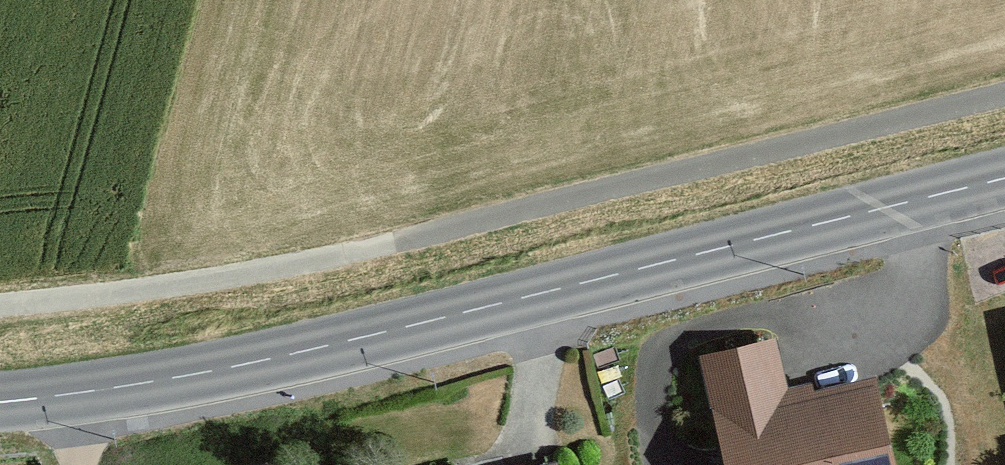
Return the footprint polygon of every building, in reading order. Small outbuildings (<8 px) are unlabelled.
[(715,411),(726,464),(891,464),(873,378),(715,411)]
